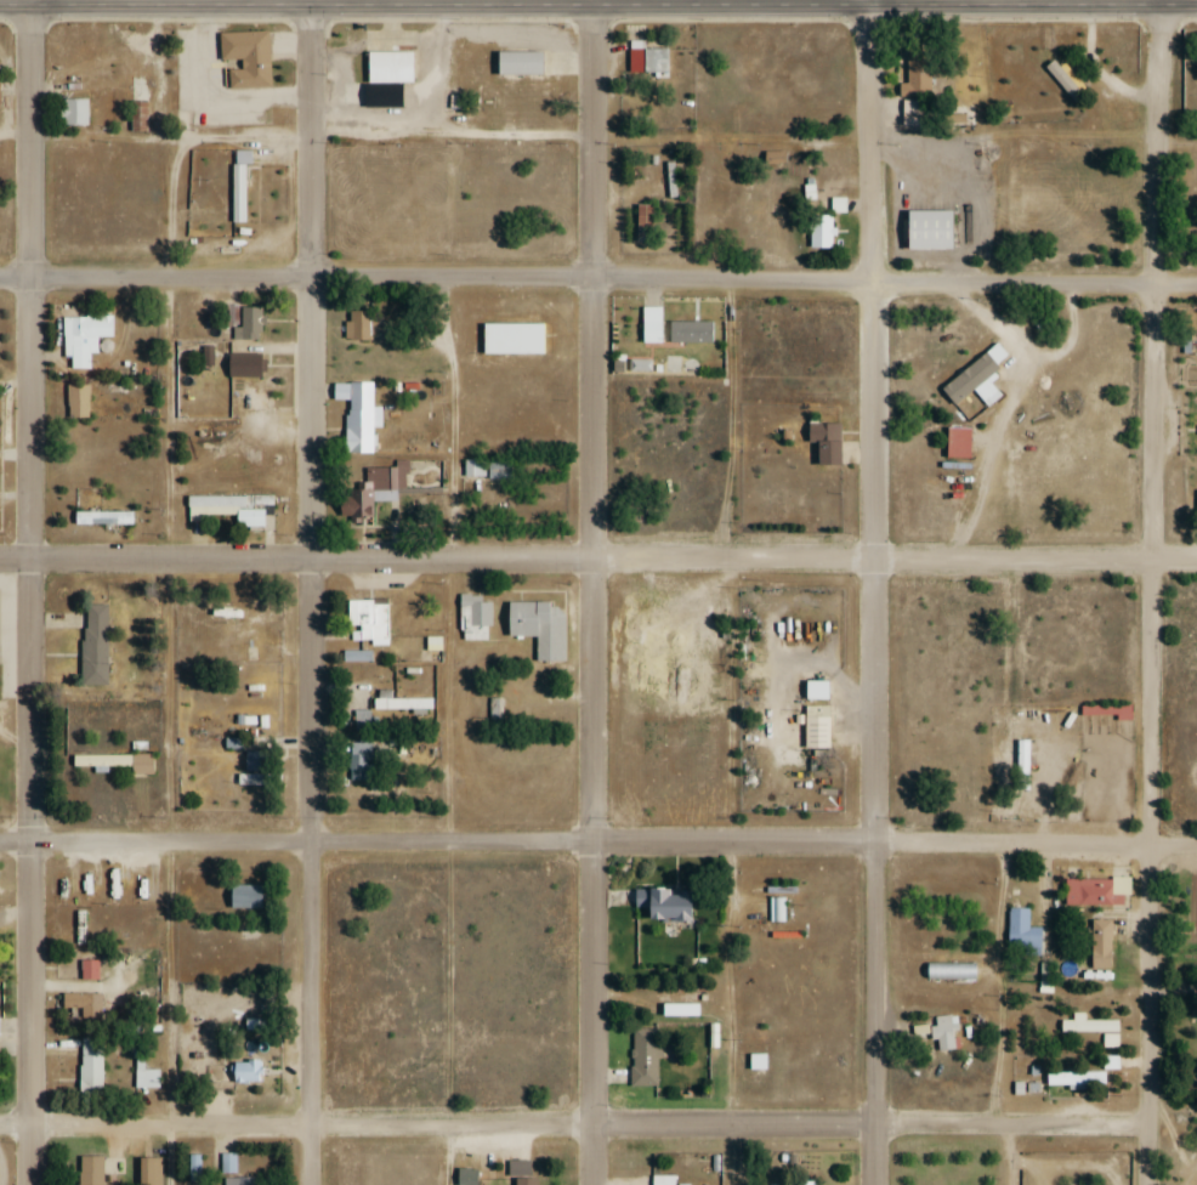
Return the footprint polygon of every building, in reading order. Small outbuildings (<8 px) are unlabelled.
[(220,35),(266,33),(268,87),(229,89),(228,72),(243,72),(243,59),(221,61),(220,35)] [(669,75),(669,50),(645,50),(645,42),(629,42),(629,75),(669,75)] [(371,53),(414,53),(414,84),(371,84),(371,53)] [(496,76),(541,76),(541,53),(496,53),(496,76)] [(150,103),(162,103),(162,66),(150,66),(150,103)] [(62,129),(90,129),(90,101),(62,101),(62,129)] [(784,163),(784,152),(764,152),(764,163),(784,163)] [(232,166),(232,224),(247,224),(247,166),(232,166)] [(809,249),(833,249),(833,216),(809,216),(809,249)] [(262,308),(238,308),(238,339),(262,339),(262,308)] [(345,341),(372,341),(372,311),(345,311),(345,341)] [(113,338),(113,316),(62,317),(62,357),(69,357),(70,369),(88,369),(88,354),(98,354),(98,338),(113,338)] [(668,343),(713,343),(713,322),(668,322),(668,343)] [(481,355),(545,355),(545,323),(481,323),(481,355)] [(211,366),(214,349),(205,347),(202,364),(211,366)] [(226,355),(226,378),(262,378),(262,355),(226,355)] [(345,452),(371,453),(372,427),(381,428),(382,408),(371,407),(372,383),(347,383),(345,452)] [(88,418),(88,385),(66,385),(66,418),(88,418)] [(264,391),(240,391),(240,408),(264,408),(264,391)] [(807,443),(816,443),(816,466),(839,466),(839,423),(807,423),(807,443)] [(444,460),(394,461),(394,468),(366,468),(366,484),(347,485),(348,503),(337,503),(337,518),(349,518),(349,526),(373,526),(372,497),(445,496),(444,460)] [(505,481),(505,460),(464,460),(464,481),(505,481)] [(235,529),(274,530),(274,496),(187,496),(186,519),(235,519),(235,529)] [(132,514),(73,514),(73,525),(132,525),(132,514)] [(459,641),(492,640),(491,602),(473,602),(473,596),(459,596),(459,641)] [(347,641),(390,641),(390,600),(347,600),(347,641)] [(565,611),(551,611),(551,603),(505,603),(506,637),(535,637),(535,662),(565,662),(565,611)] [(108,606),(84,605),(82,682),(105,683),(108,606)] [(371,652),(342,652),(342,662),(371,662),(371,652)] [(804,701),(826,701),(826,681),(804,681),(804,701)] [(433,710),(433,699),(372,699),(372,710),(433,710)] [(829,706),(804,706),(804,749),(829,749),(829,706)] [(370,780),(370,743),(348,743),(348,780),(370,780)] [(259,752),(244,753),(246,772),(261,770),(259,752)] [(72,756),(72,767),(129,767),(129,776),(152,776),(152,756),(72,756)] [(1064,878),(1064,905),(1128,905),(1128,878),(1064,878)] [(228,909),(264,909),(264,886),(228,886),(228,909)] [(644,920),(690,921),(691,891),(634,889),(633,907),(644,907),(644,920)] [(784,921),(784,899),(771,899),(771,921),(784,921)] [(1008,948),(1039,948),(1039,928),(1028,928),(1028,908),(1008,908),(1008,948)] [(87,945),(87,911),(75,911),(75,945),(87,945)] [(1090,920),(1090,968),(1111,968),(1111,920),(1090,920)] [(96,961),(81,961),(81,980),(96,980),(96,961)] [(977,963),(925,963),(925,980),(977,980),(977,963)] [(954,1052),(959,1018),(934,1014),(931,1035),(937,1036),(935,1050),(954,1052)] [(1085,1014),(1071,1014),(1071,1020),(1059,1020),(1059,1032),(1118,1032),(1118,1021),(1085,1021),(1085,1014)] [(631,1087),(658,1087),(658,1030),(631,1030),(631,1087)] [(103,1092),(103,1040),(80,1040),(80,1092),(103,1092)] [(134,1052),(134,1088),(160,1088),(160,1071),(144,1071),(144,1052),(134,1052)] [(260,1061),(230,1061),(230,1083),(260,1083),(260,1061)] [(1084,1073),(1045,1073),(1045,1085),(1104,1085),(1104,1074),(1084,1074),(1084,1073)] [(235,1173),(235,1155),(221,1155),(221,1173),(235,1173)] [(102,1157),(75,1156),(75,1184),(102,1184),(102,1157)] [(137,1158),(137,1184),(160,1184),(160,1158),(137,1158)] [(476,1170),(457,1170),(457,1184),(476,1184),(476,1170)] [(675,1176),(653,1176),(652,1184),(675,1184),(675,1176)]
